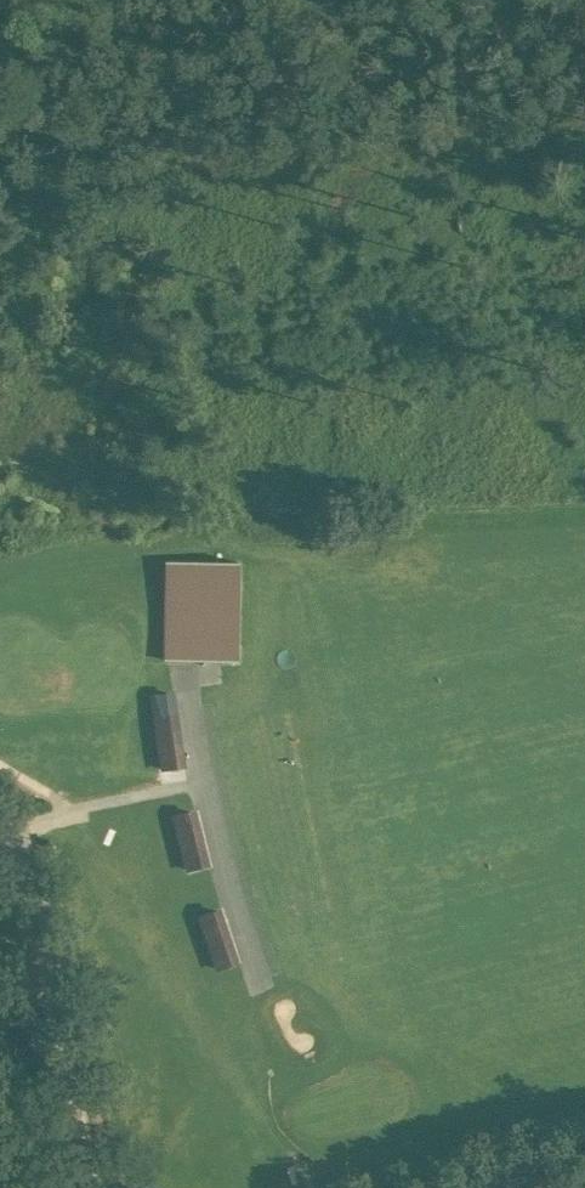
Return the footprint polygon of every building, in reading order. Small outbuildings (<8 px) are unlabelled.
[(240,562),(169,561),(168,661),(220,661),(239,662),(240,562)] [(152,694),(155,716),(183,711),(179,690),(152,694)] [(155,716),(163,766),(190,762),(183,711),(155,716)] [(174,822),(188,872),(213,865),(199,815),(174,822)] [(223,911),(201,920),(221,973),(243,964),(223,911)]
